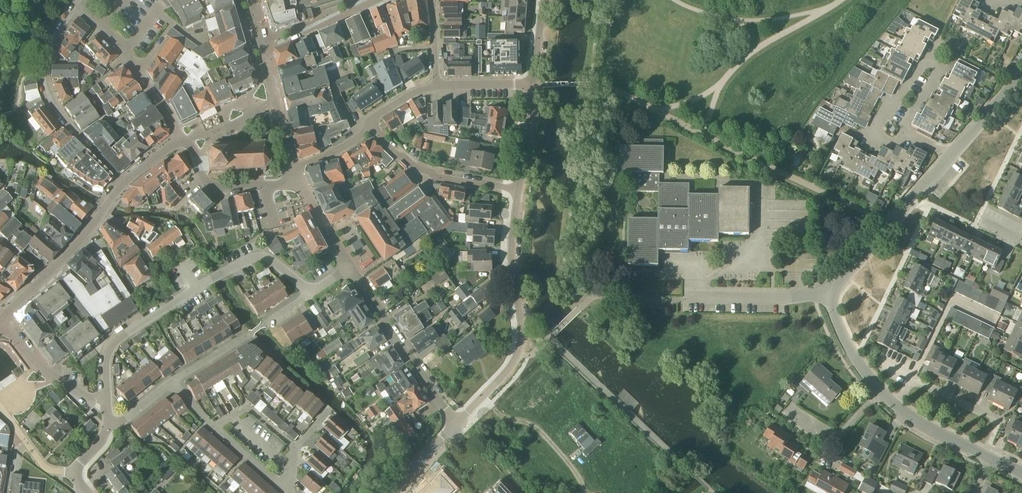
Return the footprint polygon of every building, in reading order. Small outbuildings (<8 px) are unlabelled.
[(175,14),(177,13),(178,16),(202,0),(167,0),(175,14)] [(203,20),(232,7),(230,0),(202,0),(178,16),(184,29),(192,25),(203,20)] [(284,12),(281,0),(261,0),(264,12),(268,28),(275,32),(299,24),(296,10),(284,12)] [(311,5),(308,6),(309,10),(340,0),(325,0),(316,3),(315,0),(310,0),(311,5)] [(429,26),(426,0),(413,0),(406,1),(412,28),(429,26)] [(973,1),(972,0),(961,0),(953,16),(964,21),(967,15),(973,19),(976,12),(970,8),(973,1)] [(397,39),(403,37),(410,35),(411,40),(412,39),(405,1),(386,7),(397,39)] [(440,3),(440,15),(445,15),(457,15),(457,9),(463,9),(463,4),(457,4),(457,3),(440,3)] [(528,9),(528,7),(502,5),(502,10),(509,10),(508,18),(508,19),(527,20),(528,13),(526,13),(526,9),(528,9)] [(210,43),(238,28),(233,8),(203,22),(203,20),(192,25),(194,30),(204,26),(210,43)] [(393,32),(392,30),(387,16),(385,16),(383,8),(371,13),(376,28),(381,27),(383,34),(384,36),(373,40),(377,50),(397,42),(393,32)] [(1011,23),(1016,26),(1014,31),(1021,35),(1021,10),(1018,18),(1014,16),(1011,23)] [(984,23),(978,20),(981,13),(977,11),(976,12),(973,19),(967,15),(964,21),(961,27),(975,35),(974,37),(976,38),(984,23)] [(1015,15),(1008,11),(1007,13),(1003,11),(998,21),(998,22),(994,29),(1000,32),(1011,37),(1014,31),(1016,26),(1011,23),(1014,16),(1015,15)] [(445,26),(459,26),(459,27),(461,27),(461,20),(472,21),(472,15),(461,15),(457,15),(445,15),(445,26)] [(355,45),(370,40),(359,17),(346,23),(355,45)] [(508,19),(508,18),(501,17),(500,23),(508,23),(507,31),(524,33),(525,23),(527,23),(527,20),(508,19)] [(906,29),(908,25),(905,24),(898,18),(894,23),(903,27),(906,29)] [(991,18),(988,25),(984,23),(976,38),(978,39),(979,36),(994,44),(1000,32),(994,29),(998,22),(998,21),(991,18)] [(69,35),(79,43),(89,30),(83,25),(84,24),(77,19),(66,33),(69,35)] [(928,40),(931,34),(936,37),(939,31),(918,21),(915,28),(913,27),(911,31),(924,38),(928,40)] [(329,49),(344,42),(341,35),(342,35),(339,28),(337,25),(318,33),(319,37),(316,38),(321,49),(323,54),(328,52),(330,51),(329,49)] [(442,26),(442,38),(444,38),(444,45),(456,44),(456,38),(459,38),(459,27),(459,26),(445,26),(442,26)] [(218,62),(244,46),(238,28),(210,43),(199,48),(171,29),(166,36),(170,39),(183,49),(186,51),(198,59),(199,60),(206,66),(208,68),(218,63),(218,62)] [(924,52),(927,45),(922,43),(924,38),(911,31),(907,29),(905,34),(906,35),(903,41),(924,52)] [(96,54),(106,44),(98,34),(85,46),(94,56),(96,54)] [(66,60),(73,51),(79,43),(69,35),(55,52),(66,60)] [(186,51),(183,49),(170,39),(157,58),(170,67),(174,69),(175,67),(177,64),(186,51)] [(309,42),(307,39),(306,39),(300,41),(300,43),(301,46),(301,45),(306,58),(316,54),(311,41),(309,42)] [(924,52),(903,41),(903,42),(897,39),(894,46),(898,48),(896,52),(910,58),(913,60),(916,55),(921,57),(924,52)] [(493,64),(490,64),(491,66),(491,74),(491,76),(521,75),(521,64),(520,64),(519,40),(514,40),(506,40),(491,41),(492,51),(493,64)] [(444,63),(444,71),(447,71),(447,76),(471,76),(471,63),(472,63),(472,57),(465,58),(465,51),(465,46),(460,46),(460,44),(456,44),(456,51),(454,51),(454,63),(444,63)] [(297,61),(292,49),(291,45),(278,50),(276,51),(275,51),(274,52),(274,53),(274,54),(273,56),(278,69),(297,61)] [(317,54),(316,54),(306,58),(301,45),(301,46),(292,49),(297,61),(298,63),(278,69),(281,82),(317,69),(317,67),(318,69),(333,63),(332,62),(333,62),(331,58),(315,63),(314,59),(318,57),(317,54)] [(360,57),(358,49),(357,45),(350,48),(354,58),(360,57)] [(375,53),(375,52),(372,45),(358,49),(360,57),(371,54),(375,53)] [(218,62),(218,63),(221,68),(247,57),(244,46),(218,62)] [(332,62),(333,63),(334,65),(343,61),(338,48),(330,51),(328,52),(331,58),(333,62),(332,62)] [(909,72),(912,66),(907,63),(910,58),(896,52),(892,50),(890,55),(886,53),(883,60),(888,62),(909,72)] [(76,62),(79,55),(73,51),(66,60),(68,61),(76,62)] [(185,52),(177,64),(193,74),(183,88),(185,91),(188,97),(191,96),(193,99),(189,101),(197,117),(214,109),(199,80),(206,76),(206,75),(206,74),(213,70),(212,68),(211,67),(208,68),(206,66),(199,60),(198,59),(186,51),(185,52)] [(88,68),(90,61),(79,55),(76,62),(77,62),(83,65),(88,68)] [(399,57),(391,60),(396,72),(402,70),(409,80),(424,70),(417,59),(405,67),(401,56),(399,57)] [(156,59),(146,72),(154,84),(167,105),(183,80),(185,77),(174,69),(170,67),(157,58),(156,59)] [(234,79),(251,71),(248,58),(228,67),(234,79)] [(376,66),(374,67),(377,76),(378,76),(385,95),(402,86),(396,72),(391,60),(376,66)] [(883,60),(880,66),(883,68),(881,72),(899,81),(899,82),(903,84),(909,72),(888,62),(883,60)] [(974,81),(977,75),(980,70),(959,60),(951,76),(970,85),(973,87),(976,82),(974,81)] [(77,62),(76,62),(68,61),(68,67),(52,68),(52,79),(67,79),(68,87),(71,85),(73,90),(79,88),(78,81),(78,69),(81,69),(83,70),(84,69),(90,73),(91,70),(88,68),(83,65),(77,62)] [(217,78),(226,74),(224,69),(221,70),(218,65),(212,68),(213,70),(217,78)] [(102,76),(103,75),(105,71),(97,66),(94,71),(102,76)] [(371,66),(365,69),(371,80),(378,76),(377,76),(371,66)] [(118,81),(127,74),(122,67),(106,79),(111,87),(118,82),(118,81)] [(296,95),(325,87),(329,85),(324,69),(313,72),(315,79),(304,82),(302,76),(282,83),(286,100),(296,97),(296,95)] [(219,82),(217,78),(213,70),(206,74),(206,75),(212,86),(205,89),(215,108),(224,105),(218,91),(219,91),(216,84),(219,82)] [(863,72),(858,80),(872,87),(882,92),(884,87),(894,92),(899,82),(899,81),(881,72),(878,71),(875,78),(863,72)] [(227,84),(233,96),(253,87),(256,84),(252,73),(227,84)] [(106,104),(107,103),(114,97),(118,94),(122,92),(133,83),(127,74),(118,81),(118,82),(111,87),(114,91),(110,94),(109,92),(104,96),(101,98),(106,103),(106,104)] [(948,79),(945,78),(942,85),(962,95),(966,89),(967,90),(970,85),(951,76),(950,75),(948,79)] [(849,76),(845,83),(857,89),(853,96),(875,107),(879,99),(869,94),(872,87),(858,80),(849,76)] [(234,100),(233,96),(227,84),(225,80),(219,82),(216,84),(219,91),(218,91),(224,105),(234,100)] [(72,98),(64,81),(62,81),(53,85),(56,90),(55,90),(56,92),(59,97),(58,97),(59,99),(62,103),(72,98)] [(24,92),(37,89),(36,82),(23,84),(24,92)] [(122,92),(118,94),(125,104),(129,101),(140,92),(133,83),(122,92)] [(341,94),(349,90),(346,83),(338,87),(341,94)] [(101,98),(104,96),(101,92),(102,91),(97,85),(92,89),(89,92),(92,97),(96,94),(103,105),(106,104),(106,103),(101,98)] [(942,85),(939,90),(942,91),(939,96),(937,95),(936,96),(955,106),(958,108),(961,103),(963,104),(966,97),(962,95),(942,85)] [(362,93),(370,105),(381,98),(374,86),(362,93)] [(289,113),(307,109),(321,105),(327,103),(326,101),(320,103),(320,101),(333,98),(330,87),(325,88),(325,87),(296,95),(296,97),(286,100),(289,113)] [(180,125),(196,117),(182,88),(171,103),(174,111),(178,120),(180,125)] [(360,111),(370,105),(362,93),(353,99),(353,100),(346,104),(351,111),(357,107),(360,111)] [(130,114),(147,101),(142,95),(125,107),(113,115),(116,119),(123,114),(127,111),(130,114)] [(932,100),(930,99),(927,106),(947,116),(950,109),(952,110),(955,106),(936,96),(935,95),(932,100)] [(90,107),(88,104),(82,96),(65,108),(73,120),(90,107)] [(838,97),(834,105),(836,107),(858,118),(861,111),(870,116),(875,107),(853,96),(850,103),(838,97)] [(119,104),(114,97),(107,103),(112,109),(119,104)] [(417,101),(416,99),(407,104),(416,119),(416,118),(419,123),(424,120),(421,116),(425,114),(422,110),(426,107),(426,99),(421,99),(417,101)] [(123,118),(115,123),(117,125),(125,129),(126,128),(127,130),(131,127),(130,126),(130,125),(131,124),(130,123),(151,107),(147,101),(130,114),(124,118),(123,118)] [(339,132),(340,132),(349,128),(338,101),(327,105),(308,111),(307,109),(289,113),(292,132),(312,128),(311,119),(324,116),(323,114),(330,113),(336,125),(339,132)] [(61,127),(52,116),(46,108),(43,102),(32,110),(29,112),(30,114),(48,137),(55,132),(61,127)] [(108,117),(113,114),(106,104),(101,107),(108,117)] [(457,124),(457,104),(447,104),(447,108),(443,108),(443,104),(433,104),(434,118),(428,118),(427,121),(427,133),(449,137),(449,124),(457,124)] [(404,117),(411,113),(406,105),(399,109),(400,111),(395,114),(394,112),(382,119),(390,132),(402,125),(399,121),(404,117)] [(944,123),(947,116),(927,106),(921,116),(921,117),(940,126),(943,128),(946,123),(944,123)] [(99,119),(94,112),(90,107),(73,120),(81,131),(99,119)] [(821,108),(812,125),(819,129),(814,137),(823,142),(821,145),(828,148),(833,139),(826,136),(828,133),(834,136),(838,127),(841,128),(843,123),(852,128),(854,124),(858,118),(836,107),(833,114),(821,108)] [(470,120),(471,109),(462,108),(461,119),(470,120)] [(139,137),(161,121),(153,109),(130,126),(131,127),(138,136),(139,137)] [(505,125),(506,119),(507,118),(508,115),(507,113),(507,111),(490,109),(488,121),(483,120),(484,116),(474,115),(474,120),(505,125)] [(921,117),(921,116),(917,115),(912,126),(918,129),(916,132),(931,139),(936,130),(937,131),(940,126),(921,117)] [(504,131),(505,125),(474,120),(473,126),(482,127),(483,123),(488,124),(486,136),(503,138),(503,137),(505,136),(505,133),(504,131)] [(149,148),(167,134),(168,130),(161,121),(139,137),(143,141),(149,148)] [(107,148),(113,143),(117,140),(105,124),(97,124),(83,135),(94,145),(101,139),(107,148)] [(292,132),(296,149),(316,144),(319,151),(331,144),(330,140),(341,135),(340,132),(339,132),(336,125),(325,127),(313,130),(312,128),(292,132)] [(55,132),(48,137),(39,146),(45,153),(54,145),(59,151),(72,139),(62,129),(57,134),(55,132)] [(444,142),(445,138),(428,134),(428,133),(425,133),(424,138),(427,138),(427,139),(444,142)] [(147,150),(141,143),(134,136),(132,138),(128,134),(122,140),(138,158),(147,150)] [(855,150),(848,147),(852,140),(842,134),(832,154),(843,160),(846,154),(852,157),(855,150)] [(117,158),(107,148),(101,139),(94,145),(93,145),(103,155),(102,156),(119,174),(131,164),(122,154),(117,158)] [(77,159),(74,155),(81,147),(73,140),(56,156),(66,167),(67,168),(77,159)] [(131,164),(138,158),(122,140),(115,146),(113,143),(107,148),(117,158),(122,154),(131,164)] [(367,165),(369,168),(380,161),(386,168),(393,161),(374,142),(372,143),(370,140),(367,142),(358,148),(366,161),(365,161),(367,165)] [(147,150),(149,148),(143,141),(141,143),(147,150)] [(254,143),(254,141),(253,141),(253,143),(246,143),(246,141),(244,141),(245,143),(235,144),(235,142),(234,142),(234,144),(224,145),(224,142),(223,143),(223,145),(213,145),(211,144),(210,145),(212,147),(212,150),(209,150),(208,152),(207,152),(205,153),(207,155),(208,163),(209,172),(206,174),(208,176),(210,173),(224,173),(224,175),(226,175),(226,172),(235,172),(235,174),(237,174),(237,172),(245,171),(246,174),(247,174),(247,171),(254,171),(254,173),(256,173),(256,171),(262,171),(263,173),(265,172),(264,170),(268,165),(271,166),(271,164),(269,164),(268,157),(270,156),(270,154),(267,155),(265,152),(267,150),(267,145),(264,143),(265,142),(264,141),(262,143),(254,143)] [(459,141),(455,159),(463,161),(462,166),(469,167),(468,170),(480,172),(480,170),(492,172),(494,157),(476,153),(477,145),(459,141)] [(663,148),(663,141),(644,141),(644,148),(620,148),(620,173),(637,173),(637,192),(659,192),(658,220),(628,220),(628,266),(658,266),(658,251),(688,252),(689,242),(719,242),(719,235),(749,235),(750,189),(719,189),(719,196),(689,196),(689,185),(659,184),(659,173),(664,173),(664,148),(663,148)] [(320,153),(319,151),(316,144),(296,149),(299,161),(302,160),(320,153)] [(365,161),(366,161),(358,148),(351,152),(361,168),(367,165),(365,161)] [(915,148),(914,150),(910,148),(907,153),(908,153),(904,161),(909,163),(906,169),(907,169),(903,175),(902,178),(897,186),(903,189),(912,172),(917,175),(927,155),(915,148)] [(865,156),(859,153),(860,151),(856,149),(855,150),(852,157),(846,154),(843,160),(840,166),(854,173),(853,176),(855,177),(865,156)] [(908,153),(907,153),(901,149),(897,157),(893,155),(890,162),(895,165),(892,170),(893,170),(903,175),(907,169),(906,169),(909,163),(904,161),(908,153)] [(883,158),(879,156),(877,160),(873,168),(879,170),(879,171),(889,176),(893,170),(892,170),(895,165),(890,162),(893,155),(894,154),(894,153),(887,150),(883,158)] [(67,168),(66,167),(60,173),(68,178),(71,179),(73,176),(92,189),(102,190),(113,179),(85,152),(77,159),(67,168)] [(367,165),(361,168),(351,152),(342,158),(349,171),(355,167),(358,173),(361,172),(364,179),(371,177),(369,169),(369,168),(367,165)] [(174,191),(175,189),(169,181),(174,178),(176,181),(192,170),(180,155),(167,164),(173,172),(164,179),(167,183),(174,191)] [(870,156),(869,158),(865,156),(855,177),(857,178),(858,175),(873,182),(879,171),(879,170),(873,168),(877,160),(870,156)] [(313,190),(344,182),(337,160),(310,168),(306,169),(305,170),(304,172),(305,174),(313,190)] [(173,172),(167,164),(166,164),(164,162),(162,163),(162,162),(147,175),(158,188),(160,190),(161,191),(162,204),(170,210),(182,198),(175,189),(174,191),(167,183),(164,179),(173,172)] [(415,189),(413,187),(415,185),(404,172),(386,187),(385,186),(371,196),(370,194),(374,192),(362,197),(353,201),(344,206),(325,215),(328,219),(330,224),(331,226),(355,215),(359,220),(358,221),(367,235),(376,249),(377,249),(385,262),(395,256),(403,250),(418,239),(424,247),(433,240),(431,238),(450,223),(430,199),(420,186),(415,189)] [(152,193),(158,188),(147,175),(130,189),(131,189),(136,195),(138,192),(143,197),(145,199),(147,207),(156,206),(152,193)] [(1008,186),(1021,193),(1021,179),(1013,175),(1008,186)] [(43,176),(35,188),(44,193),(53,202),(53,203),(78,225),(93,209),(87,203),(85,205),(79,199),(78,200),(70,193),(65,198),(61,194),(63,192),(53,183),(50,180),(47,178),(43,176)] [(362,197),(374,192),(375,191),(370,181),(348,192),(353,201),(362,197)] [(18,195),(21,185),(14,184),(12,194),(18,195)] [(469,202),(471,193),(466,192),(466,189),(441,184),(440,191),(441,191),(440,196),(443,197),(443,198),(447,199),(463,202),(464,200),(469,202)] [(325,215),(344,206),(334,186),(313,191),(324,215),(325,214),(325,215)] [(1008,186),(1003,197),(1018,204),(1021,206),(1021,193),(1008,186)] [(138,192),(136,195),(131,189),(120,201),(126,207),(129,204),(132,208),(137,207),(143,201),(141,199),(143,197),(138,192)] [(202,216),(207,212),(214,206),(200,191),(188,201),(202,216)] [(11,200),(3,193),(0,196),(0,211),(11,200)] [(248,194),(232,198),(233,201),(236,214),(238,220),(240,225),(241,230),(248,229),(249,229),(246,218),(244,218),(242,212),(252,210),(251,205),(248,194)] [(1018,204),(1003,197),(997,208),(1018,218),(1021,212),(1016,210),(1018,204)] [(877,200),(874,206),(882,209),(884,203),(877,200)] [(51,218),(45,212),(32,201),(32,210),(41,218),(51,218)] [(207,212),(202,216),(199,219),(203,223),(205,234),(213,232),(225,229),(238,226),(232,201),(220,204),(222,214),(210,217),(210,214),(207,212)] [(78,225),(53,203),(46,210),(48,214),(74,235),(81,228),(78,225)] [(490,219),(491,208),(470,206),(470,212),(466,211),(465,222),(478,223),(478,218),(490,219)] [(995,220),(998,212),(993,210),(990,217),(995,220)] [(9,221),(1,213),(0,214),(0,230),(9,221)] [(300,233),(315,226),(312,220),(309,215),(295,223),(298,229),(283,236),(283,237),(286,243),(292,241),(297,238),(302,236),(300,233)] [(0,230),(0,234),(8,242),(22,227),(16,222),(19,220),(14,216),(9,221),(0,230)] [(61,250),(72,237),(51,218),(40,231),(61,250)] [(153,226),(138,218),(135,224),(130,222),(126,229),(131,231),(130,233),(132,235),(139,241),(141,238),(145,240),(144,241),(150,244),(158,235),(153,233),(156,229),(153,227),(153,226)] [(939,241),(947,226),(936,220),(926,241),(932,244),(934,239),(939,241)] [(114,260),(132,246),(126,238),(104,223),(98,231),(114,260)] [(468,232),(468,235),(474,236),(473,245),(493,246),(494,232),(486,232),(486,226),(468,225),(468,232)] [(313,243),(321,239),(315,226),(300,233),(302,236),(297,238),(301,246),(302,246),(303,248),(313,242),(313,243)] [(344,234),(358,256),(370,248),(356,226),(344,234)] [(948,251),(958,231),(947,226),(939,241),(946,245),(944,249),(948,251)] [(176,245),(182,241),(179,237),(181,236),(174,228),(146,249),(152,258),(173,242),(176,245)] [(243,238),(251,237),(249,228),(241,230),(243,238)] [(29,246),(39,233),(38,233),(36,235),(32,232),(30,234),(24,230),(12,246),(22,254),(28,246),(29,246)] [(961,252),(969,236),(958,231),(948,251),(953,254),(955,249),(961,252)] [(39,233),(29,246),(33,250),(31,253),(45,266),(58,250),(39,233)] [(265,246),(275,236),(264,238),(265,246)] [(283,240),(283,237),(276,236),(275,236),(265,246),(275,256),(284,251),(278,239),(283,240)] [(969,236),(961,252),(968,255),(965,261),(969,263),(972,257),(980,242),(969,236)] [(292,265),(296,271),(307,265),(305,261),(321,252),(321,253),(324,255),(327,253),(327,250),(326,249),(327,249),(321,239),(313,243),(313,242),(303,248),(302,246),(301,246),(297,248),(291,252),(297,263),(292,265)] [(418,239),(403,250),(406,255),(408,258),(416,252),(416,253),(424,247),(418,239)] [(983,263),(991,247),(980,242),(972,257),(983,263)] [(120,268),(139,253),(132,246),(114,260),(120,268)] [(991,247),(983,263),(994,268),(993,271),(999,274),(1004,262),(999,260),(1002,252),(991,247)] [(0,254),(0,268),(2,270),(12,256),(3,249),(2,250),(3,250),(0,254)] [(486,257),(486,251),(468,251),(469,263),(474,262),(474,271),(491,270),(491,256),(486,257)] [(94,263),(81,252),(67,267),(70,271),(56,282),(91,328),(102,321),(109,332),(139,312),(103,257),(94,263)] [(29,278),(29,276),(30,275),(32,274),(31,269),(14,257),(0,277),(0,286),(6,289),(8,287),(16,293),(21,286),(22,286),(29,278)] [(136,288),(151,279),(138,258),(123,268),(136,288)] [(391,281),(401,274),(393,263),(369,279),(376,291),(381,287),(384,293),(393,287),(390,281),(391,280),(391,281)] [(925,264),(922,269),(935,275),(937,270),(933,268),(925,264)] [(948,272),(950,268),(942,264),(940,269),(948,272)] [(914,265),(909,276),(925,284),(930,287),(930,286),(934,277),(935,276),(935,275),(922,269),(914,265)] [(259,280),(271,274),(268,269),(256,276),(259,280)] [(442,270),(431,278),(437,286),(448,277),(442,270)] [(962,279),(965,275),(957,271),(955,276),(962,279)] [(421,276),(416,272),(412,277),(417,281),(421,276)] [(922,290),(925,284),(909,276),(904,287),(911,291),(908,296),(920,302),(922,297),(923,298),(926,297),(928,292),(922,290)] [(267,280),(265,282),(278,303),(288,296),(285,290),(284,290),(277,280),(270,285),(267,280)] [(959,281),(954,292),(960,295),(965,284),(964,284),(959,281)] [(264,289),(257,293),(268,309),(278,303),(265,282),(261,284),(264,289)] [(466,283),(455,291),(463,301),(472,294),(469,291),(471,289),(466,283)] [(477,305),(496,290),(489,283),(471,297),(471,298),(464,303),(468,309),(475,303),(477,305)] [(100,339),(91,328),(56,284),(30,304),(45,323),(44,323),(74,361),(100,339)] [(952,293),(955,286),(951,284),(947,291),(952,293)] [(965,284),(960,295),(966,298),(971,287),(968,285),(965,284)] [(6,289),(0,286),(0,302),(11,291),(6,289)] [(345,315),(363,304),(352,287),(343,292),(345,295),(336,301),(327,307),(333,317),(340,312),(341,312),(343,316),(345,315)] [(971,301),(977,289),(971,287),(966,298),(971,301)] [(977,303),(983,292),(977,289),(971,301),(977,303)] [(983,306),(988,295),(983,292),(977,303),(983,306)] [(247,293),(244,295),(257,316),(268,309),(257,293),(250,298),(247,293)] [(989,309),(994,298),(988,295),(983,306),(989,309)] [(917,308),(920,302),(908,296),(905,302),(898,299),(893,310),(909,317),(914,306),(917,308)] [(998,300),(994,298),(989,309),(995,312),(1000,301),(998,300)] [(210,309),(218,304),(215,299),(207,304),(210,309)] [(427,311),(430,309),(435,306),(431,299),(422,304),(411,311),(409,308),(394,317),(401,328),(427,312),(427,311)] [(397,309),(406,305),(403,301),(394,305),(397,309)] [(1005,303),(1000,301),(995,312),(1001,314),(1002,311),(1006,303),(1005,303)] [(1007,303),(1004,309),(1010,312),(1013,306),(1007,303)] [(374,322),(369,313),(363,304),(345,315),(343,316),(344,317),(340,319),(343,323),(348,320),(347,319),(351,317),(354,322),(360,331),(374,322)] [(467,310),(462,304),(456,309),(458,312),(462,318),(466,315),(464,312),(467,310)] [(51,367),(67,354),(30,305),(14,317),(51,367)] [(427,312),(401,328),(408,339),(423,329),(421,326),(431,319),(442,312),(437,305),(435,306),(430,309),(427,312)] [(485,326),(496,317),(489,308),(478,317),(485,326)] [(952,322),(957,311),(951,308),(946,319),(952,322)] [(462,318),(458,312),(456,309),(448,315),(454,324),(458,329),(466,322),(463,319),(462,318)] [(903,328),(909,317),(893,310),(887,320),(903,328)] [(191,320),(199,315),(196,311),(188,315),(191,320)] [(958,325),(963,314),(957,311),(952,322),(958,325)] [(223,321),(230,333),(239,327),(230,312),(221,318),(223,322),(223,321)] [(322,339),(327,336),(324,331),(330,326),(321,313),(316,317),(323,329),(318,332),(322,339)] [(292,345),(312,331),(301,314),(281,328),(292,345)] [(964,328),(969,317),(963,314),(958,325),(964,328)] [(970,331),(975,320),(969,317),(964,328),(970,331)] [(903,329),(903,328),(887,320),(882,331),(898,339),(903,342),(908,331),(903,329)] [(976,334),(982,323),(975,320),(970,331),(976,334)] [(229,333),(230,333),(223,321),(223,322),(213,327),(222,342),(232,337),(229,333)] [(172,331),(181,326),(178,322),(170,327),(172,331)] [(341,325),(338,322),(332,326),(335,332),(342,328),(341,325)] [(466,322),(458,329),(453,333),(458,338),(470,327),(466,322)] [(982,337),(988,325),(982,323),(976,334),(982,337)] [(1016,324),(1010,337),(1021,342),(1021,326),(1016,324)] [(993,331),(994,329),(988,325),(982,337),(989,340),(989,338),(993,331)] [(213,348),(222,342),(213,327),(204,333),(213,348)] [(378,347),(385,342),(376,327),(354,341),(358,348),(365,343),(371,352),(378,347)] [(436,347),(447,340),(446,338),(444,335),(439,339),(431,328),(410,342),(418,354),(432,344),(432,343),(433,343),(436,347)] [(137,346),(142,342),(140,340),(148,335),(145,331),(137,336),(131,339),(137,346)] [(895,346),(898,339),(882,331),(877,342),(897,352),(899,348),(895,346)] [(927,331),(923,338),(928,341),(932,333),(927,331)] [(1001,334),(993,331),(989,338),(990,338),(997,341),(1001,334)] [(213,348),(204,333),(199,336),(197,332),(193,334),(194,336),(193,336),(204,353),(213,348)] [(479,359),(486,353),(472,335),(454,349),(467,366),(478,358),(479,359)] [(194,359),(204,353),(193,336),(190,338),(191,340),(185,344),(194,359)] [(1021,355),(1021,342),(1010,337),(1004,350),(1020,358),(1021,355)] [(924,348),(928,341),(923,338),(920,346),(924,348)] [(304,349),(311,344),(308,339),(301,344),(304,349)] [(343,347),(343,346),(338,340),(324,350),(328,356),(337,350),(338,350),(343,347)] [(447,340),(436,347),(440,354),(451,346),(447,340)] [(123,353),(130,347),(126,343),(119,349),(123,353)] [(343,347),(338,350),(336,352),(342,361),(355,352),(348,343),(343,346),(343,347)] [(185,365),(194,359),(185,344),(176,349),(185,365)] [(254,370),(265,357),(255,349),(249,346),(241,348),(230,355),(239,370),(241,372),(246,368),(248,368),(252,372),(254,370)] [(937,375),(946,357),(938,354),(940,349),(933,346),(925,361),(931,363),(927,371),(937,375)] [(403,364),(397,355),(392,347),(374,358),(369,362),(372,368),(361,375),(364,380),(371,375),(374,379),(381,375),(380,373),(383,371),(386,376),(403,364)] [(957,355),(964,358),(966,353),(959,349),(957,355)] [(160,358),(172,372),(180,365),(169,351),(160,358)] [(366,362),(373,357),(369,352),(363,357),(366,362)] [(917,363),(921,355),(916,353),(912,360),(917,363)] [(230,375),(239,370),(230,355),(221,360),(230,375)] [(956,376),(963,361),(956,357),(954,356),(952,360),(946,357),(937,375),(947,380),(950,373),(956,376)] [(254,371),(250,375),(253,378),(257,382),(261,377),(272,364),(265,357),(254,370),(254,371)] [(163,379),(172,372),(160,358),(156,362),(154,359),(150,362),(149,362),(160,375),(163,379)] [(221,381),(230,375),(221,360),(212,366),(221,381)] [(968,390),(977,372),(968,368),(970,364),(963,361),(956,376),(961,378),(958,385),(968,390)] [(152,382),(160,375),(149,362),(141,369),(152,382)] [(281,371),(273,365),(272,364),(261,377),(267,382),(263,386),(266,388),(270,385),(278,374),(281,371)] [(841,391),(829,380),(832,376),(818,364),(800,385),(809,392),(810,390),(828,406),(841,391)] [(212,386),(221,381),(212,366),(203,371),(212,386)] [(418,386),(409,374),(404,366),(390,376),(395,384),(385,391),(393,403),(403,397),(403,396),(404,396),(418,386)] [(144,389),(152,382),(141,369),(133,376),(144,389)] [(203,392),(212,386),(203,371),(194,377),(196,380),(203,392)] [(987,391),(994,376),(987,372),(985,376),(977,372),(968,390),(977,395),(981,388),(987,391)] [(275,395),(286,381),(278,374),(270,385),(266,388),(267,388),(263,393),(272,400),(275,395)] [(136,396),(144,389),(133,376),(125,382),(136,396)] [(999,405),(1008,387),(999,383),(1001,379),(994,376),(987,391),(992,393),(989,400),(999,405)] [(337,389),(344,384),(341,379),(331,384),(335,390),(337,388),(337,389)] [(205,396),(203,392),(196,380),(187,386),(196,401),(205,396)] [(283,402),(295,388),(286,381),(275,395),(283,402)] [(127,403),(136,396),(125,382),(116,389),(127,403)] [(380,393),(387,389),(383,383),(377,387),(380,393)] [(397,405),(386,413),(396,428),(398,431),(395,433),(404,447),(417,438),(408,425),(406,426),(403,423),(406,421),(402,417),(411,411),(412,414),(428,403),(418,386),(404,396),(406,398),(397,404),(397,405)] [(999,405),(1008,410),(1012,403),(1017,406),(1019,401),(1021,397),(1021,396),(1021,389),(1017,387),(1015,391),(1008,387),(999,405)] [(294,405),(302,395),(295,388),(283,402),(288,406),(285,411),(288,414),(292,410),(291,409),(294,406),(294,405)] [(345,398),(353,394),(349,388),(342,393),(345,398)] [(57,404),(64,397),(56,389),(49,396),(57,404)] [(258,398),(259,397),(252,392),(245,399),(254,407),(257,404),(254,400),(257,397),(258,398)] [(302,412),(313,399),(305,392),(302,395),(294,405),(294,406),(302,412)] [(166,402),(175,413),(177,416),(186,409),(175,395),(166,402)] [(175,413),(166,402),(164,399),(155,406),(166,420),(175,413)] [(234,410),(238,408),(232,399),(228,401),(234,410)] [(313,399),(302,412),(308,417),(304,421),(308,425),(311,420),(322,407),(313,399)] [(270,402),(263,409),(268,414),(275,407),(270,402)] [(372,420),(382,413),(376,404),(365,412),(372,420)] [(158,426),(166,420),(155,406),(147,413),(158,426)] [(67,435),(71,430),(61,420),(62,419),(55,413),(57,411),(52,407),(46,414),(50,418),(56,424),(46,435),(55,444),(65,433),(67,435)] [(219,419),(224,416),(218,407),(214,410),(219,419)] [(276,426),(281,420),(275,416),(278,413),(274,410),(270,415),(274,417),(270,421),(276,426)] [(153,430),(158,426),(147,413),(138,419),(149,433),(150,433),(152,436),(155,433),(153,430)] [(1021,434),(1021,417),(1014,413),(1013,415),(1012,415),(1005,431),(1010,433),(1007,440),(1017,445),(1021,434)] [(327,439),(337,447),(343,452),(349,444),(343,438),(348,432),(346,430),(333,418),(324,427),(331,434),(327,439)] [(141,440),(149,433),(138,419),(130,426),(141,440)] [(286,428),(288,426),(281,420),(276,426),(287,435),(290,431),(286,428)] [(92,429),(95,426),(90,421),(86,424),(92,429)] [(290,431),(287,435),(294,441),(298,436),(291,430),(294,427),(290,424),(288,427),(288,426),(286,428),(290,431)] [(772,424),(764,436),(771,441),(768,447),(789,460),(788,461),(787,464),(793,468),(795,465),(795,466),(803,453),(796,449),(797,448),(796,448),(789,443),(787,442),(791,436),(772,424)] [(877,464),(885,449),(879,446),(885,434),(870,426),(859,447),(871,453),(868,460),(877,464)] [(198,450),(211,435),(202,427),(185,446),(188,449),(191,444),(198,450)] [(185,443),(191,436),(187,432),(180,439),(185,443)] [(203,462),(220,443),(211,435),(198,450),(204,455),(200,460),(203,462)] [(337,447),(327,439),(324,435),(315,445),(323,452),(319,456),(330,465),(337,457),(332,453),(337,447)] [(176,453),(179,449),(172,442),(169,446),(176,453)] [(216,466),(229,451),(220,443),(203,462),(205,464),(209,460),(216,466)] [(359,446),(358,451),(361,453),(365,452),(366,447),(363,445),(359,446)] [(921,455),(902,446),(898,455),(897,455),(892,465),(913,475),(918,465),(917,464),(921,455)] [(137,458),(129,447),(110,462),(115,469),(105,476),(113,487),(112,489),(114,492),(117,492),(127,492),(124,489),(128,486),(128,485),(135,480),(131,474),(128,477),(122,468),(123,467),(123,468),(137,458)] [(112,451),(106,456),(109,461),(116,456),(120,453),(117,448),(112,451)] [(229,451),(216,466),(222,471),(218,475),(221,478),(238,459),(229,451)] [(330,465),(319,456),(315,453),(307,462),(314,469),(310,473),(320,482),(328,474),(325,471),(330,465)] [(796,466),(795,469),(801,473),(803,470),(803,471),(811,459),(804,454),(796,466)] [(178,468),(173,463),(168,467),(159,476),(165,481),(173,473),(178,468)] [(239,486),(252,472),(243,464),(226,482),(228,484),(232,480),(239,486)] [(853,479),(857,472),(842,464),(838,471),(853,479)] [(952,491),(961,475),(944,466),(936,483),(952,491)] [(931,485),(938,471),(931,467),(924,482),(931,485)] [(813,471),(807,483),(825,492),(844,492),(848,485),(823,471),(821,475),(813,471)] [(261,479),(252,472),(239,486),(245,491),(243,492),(249,492),(261,479)] [(310,473),(301,482),(306,487),(302,492),(303,492),(320,492),(318,491),(323,485),(320,482),(310,473)] [(40,484),(21,482),(21,476),(12,475),(10,492),(39,492),(40,484)] [(864,492),(873,492),(878,484),(866,477),(858,490),(864,492)] [(454,491),(441,478),(426,492),(452,492),(454,491)] [(249,492),(264,492),(270,487),(261,479),(249,492)] [(908,488),(893,481),(889,491),(894,492),(905,492),(908,488)] [(223,483),(219,488),(224,492),(228,487),(223,483)]
